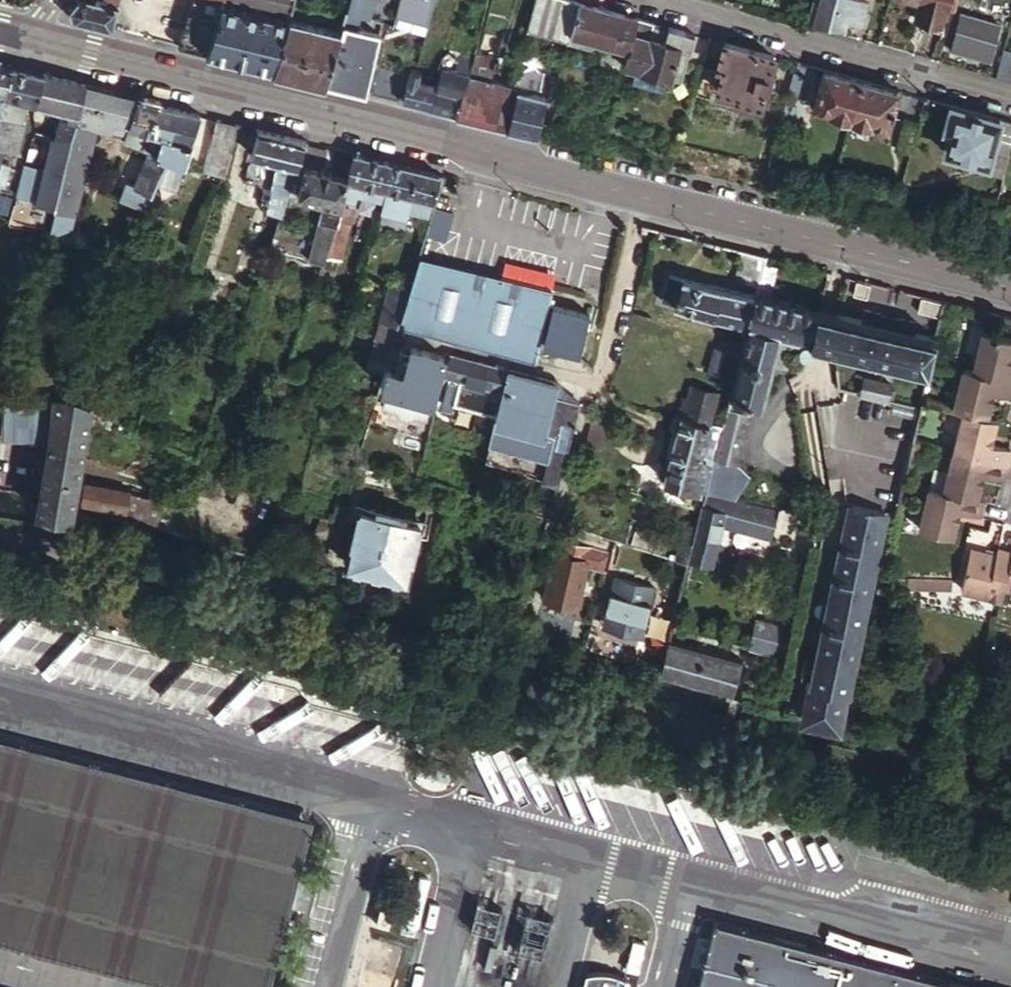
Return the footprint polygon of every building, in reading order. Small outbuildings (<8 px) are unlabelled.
[(117,5),(95,0),(76,0),(68,9),(70,18),(71,19),(72,20),(111,30),(117,5)] [(223,3),(224,0),(193,0),(185,21),(177,46),(206,53),(223,3)] [(292,10),(295,0),(253,0),(292,10)] [(374,5),(349,0),(346,12),(371,17),(374,5)] [(374,5),(371,17),(382,19),(387,0),(375,0),(374,5)] [(418,22),(428,24),(435,0),(423,0),(418,22)] [(856,0),(813,0),(807,19),(844,30),(847,22),(860,26),(867,3),(856,0)] [(920,2),(945,9),(948,0),(913,0),(920,2)] [(945,9),(952,11),(955,0),(948,0),(945,9)] [(609,10),(577,2),(569,35),(627,51),(628,51),(628,49),(637,19),(609,11),(609,10)] [(945,9),(920,2),(915,20),(940,27),(945,9)] [(249,64),(274,70),(290,21),(223,3),(206,53),(217,56),(249,64)] [(990,54),(999,24),(960,13),(951,43),(990,54)] [(653,23),(637,19),(628,49),(638,52),(640,46),(645,47),(649,37),(652,26),(653,23)] [(340,35),(290,21),(274,70),(304,77),(325,83),(341,35),(340,35)] [(343,26),(340,35),(341,35),(325,83),(339,86),(364,92),(378,34),(343,26)] [(680,46),(671,77),(680,80),(688,52),(689,52),(694,36),(684,33),(684,32),(667,27),(666,31),(652,26),(649,37),(680,46)] [(680,46),(649,37),(645,47),(640,46),(638,52),(634,67),(664,76),(671,77),(680,46)] [(773,57),(724,43),(717,68),(723,70),(717,90),(737,96),(735,101),(741,103),(741,106),(750,109),(753,106),(757,108),(773,57)] [(989,61),(990,54),(951,43),(949,50),(989,61)] [(1002,52),(995,78),(1010,82),(1010,55),(1002,52)] [(441,68),(437,85),(461,91),(466,76),(471,58),(458,54),(456,60),(454,68),(443,66),(442,65),(441,68)] [(446,57),(443,66),(454,68),(456,60),(446,57)] [(809,67),(795,63),(787,93),(800,96),(809,67)] [(4,93),(11,66),(9,66),(0,64),(0,105),(4,93)] [(396,101),(405,72),(377,65),(370,94),(389,99),(396,101)] [(521,79),(518,89),(507,128),(524,132),(534,135),(545,97),(551,99),(553,92),(544,90),(548,74),(519,65),(516,78),(521,79)] [(11,66),(4,93),(28,100),(36,102),(44,73),(41,72),(41,73),(34,71),(26,69),(11,66)] [(664,76),(634,67),(631,81),(661,89),(664,76)] [(716,72),(701,68),(695,92),(709,96),(716,72)] [(423,107),(429,109),(437,85),(431,83),(424,82),(417,80),(418,73),(411,71),(401,102),(423,107)] [(849,118),(860,81),(848,78),(831,74),(823,71),(813,107),(816,108),(815,111),(827,114),(828,112),(849,118)] [(44,73),(36,102),(56,108),(63,78),(55,76),(44,73)] [(466,76),(461,91),(453,115),(476,120),(488,81),(466,76)] [(75,81),(63,78),(56,108),(64,110),(77,113),(84,83),(75,81)] [(518,89),(488,81),(476,120),(493,125),(507,128),(518,89)] [(896,92),(860,81),(849,118),(870,123),(869,126),(882,130),(883,126),(886,127),(896,92)] [(96,86),(84,83),(77,113),(75,120),(94,125),(104,88),(96,86)] [(461,91),(437,85),(429,109),(441,112),(453,115),(461,91)] [(104,88),(94,125),(115,130),(117,120),(128,122),(128,125),(129,125),(139,99),(140,98),(124,93),(120,92),(104,88)] [(8,119),(20,123),(28,100),(4,93),(0,105),(0,117),(8,119)] [(143,130),(150,132),(160,104),(152,102),(139,99),(129,125),(129,126),(134,127),(143,130)] [(167,157),(184,110),(173,107),(160,104),(150,132),(160,136),(154,152),(167,157)] [(994,137),(998,120),(949,106),(943,130),(947,132),(942,152),(986,163),(994,137)] [(77,113),(64,110),(54,138),(52,138),(47,161),(64,166),(75,120),(77,113)] [(167,157),(184,163),(191,141),(190,140),(200,114),(197,113),(184,110),(167,157)] [(8,119),(0,117),(0,146),(8,119)] [(201,169),(222,176),(224,177),(239,125),(217,119),(201,169)] [(94,125),(75,120),(64,166),(55,206),(51,220),(52,220),(50,230),(58,232),(69,227),(94,125)] [(128,122),(117,120),(115,130),(126,133),(129,126),(129,125),(128,125),(128,122)] [(998,120),(994,137),(996,138),(994,149),(995,150),(1008,153),(1010,142),(1010,124),(998,120)] [(134,127),(129,126),(126,133),(123,141),(143,149),(150,132),(143,130),(142,132),(133,130),(134,127)] [(281,135),(257,129),(250,155),(296,166),(305,141),(281,135)] [(143,149),(148,150),(154,152),(160,136),(150,132),(143,149)] [(154,193),(167,157),(154,152),(148,150),(135,180),(133,185),(154,193)] [(1008,153),(995,150),(989,171),(1002,175),(1008,153)] [(351,152),(346,177),(344,185),(361,190),(382,195),(391,163),(386,161),(382,160),(374,158),(371,157),(351,152)] [(296,166),(250,155),(242,181),(263,187),(259,201),(258,203),(259,204),(260,207),(262,208),(263,209),(279,213),(281,213),(296,166)] [(64,166),(47,161),(36,202),(44,203),(55,206),(64,166)] [(412,168),(391,163),(382,195),(408,202),(416,168),(412,168)] [(344,185),(346,177),(303,166),(295,196),(320,203),(317,217),(334,220),(337,220),(337,219),(340,202),(344,185)] [(416,168),(408,202),(418,205),(428,207),(437,174),(433,173),(416,168)] [(154,193),(133,185),(127,183),(124,192),(124,193),(125,201),(147,210),(154,193)] [(14,206),(17,196),(15,195),(0,190),(0,203),(14,206)] [(382,195),(361,190),(359,199),(379,205),(382,195)] [(408,202),(382,195),(379,205),(378,210),(404,217),(408,202)] [(340,202),(337,219),(339,219),(349,222),(353,205),(340,202)] [(55,206),(44,203),(41,218),(51,220),(55,206)] [(432,208),(428,207),(418,205),(416,212),(430,215),(432,208)] [(292,217),(281,213),(279,213),(274,226),(276,226),(289,230),(292,217)] [(334,282),(349,222),(339,219),(327,257),(325,257),(316,283),(322,284),(324,279),(334,282)] [(292,231),(289,230),(276,226),(272,244),(287,248),(292,231)] [(457,310),(466,269),(418,257),(408,290),(398,323),(534,361),(541,331),(457,310)] [(549,289),(466,269),(457,310),(541,331),(542,326),(547,303),(549,289)] [(673,303),(681,277),(666,273),(658,299),(673,303)] [(714,318),(743,325),(753,294),(706,283),(706,284),(681,277),(673,303),(704,315),(707,317),(709,317),(714,318)] [(408,290),(387,283),(376,321),(377,321),(396,327),(398,323),(408,290)] [(821,313),(822,310),(812,308),(812,309),(753,294),(743,325),(779,333),(798,337),(799,338),(798,338),(798,340),(797,342),(796,344),(797,345),(798,347),(799,349),(801,349),(803,350),(805,351),(807,350),(809,350),(811,348),(811,347),(811,346),(812,345),(816,345),(818,325),(819,323),(820,320),(821,313)] [(588,314),(547,303),(542,326),(546,327),(541,346),(578,355),(588,314)] [(862,307),(860,318),(868,319),(883,323),(893,325),(912,329),(915,318),(898,315),(898,317),(879,313),(880,311),(862,307)] [(833,348),(839,313),(822,310),(821,313),(820,320),(819,323),(818,325),(816,345),(833,348)] [(928,362),(934,334),(912,329),(893,325),(883,323),(868,319),(860,318),(839,313),(833,348),(917,366),(927,368),(928,362)] [(396,327),(377,321),(373,337),(392,343),(393,338),(396,327)] [(779,333),(743,325),(724,404),(746,410),(749,399),(761,402),(779,333)] [(1010,366),(1010,362),(1010,338),(983,331),(973,373),(1010,382),(1010,366)] [(392,343),(373,337),(363,369),(381,375),(384,368),(392,343)] [(384,368),(381,375),(378,385),(388,388),(431,399),(441,357),(410,346),(400,372),(384,368)] [(722,375),(730,353),(713,347),(706,369),(722,375)] [(500,390),(506,369),(449,353),(444,374),(500,390)] [(927,368),(917,366),(913,383),(890,379),(886,397),(888,397),(920,403),(920,402),(927,368)] [(835,368),(838,388),(859,392),(860,392),(862,373),(835,368)] [(381,375),(363,369),(357,390),(374,396),(378,385),(381,375)] [(481,458),(556,481),(577,402),(551,394),(554,382),(506,369),(500,390),(481,458)] [(973,373),(963,370),(953,410),(962,412),(986,418),(993,394),(1010,398),(1010,382),(973,373)] [(889,379),(862,373),(860,392),(886,397),(889,379)] [(683,404),(712,412),(718,392),(689,383),(683,404)] [(431,399),(388,388),(382,407),(394,411),(415,417),(426,420),(431,399)] [(886,397),(860,392),(859,392),(854,415),(882,421),(888,397),(886,397)] [(61,395),(3,402),(2,438),(49,439),(40,495),(38,503),(37,509),(70,516),(73,502),(80,503),(126,511),(129,494),(83,486),(82,496),(74,495),(84,428),(111,432),(113,418),(76,399),(61,395)] [(920,403),(888,397),(882,421),(892,423),(882,474),(847,466),(849,475),(842,477),(846,502),(851,504),(830,596),(803,717),(804,717),(839,725),(873,560),(883,562),(897,496),(884,492),(888,476),(901,479),(910,442),(920,403)] [(683,404),(679,415),(708,425),(712,412),(683,404)] [(749,410),(746,410),(724,404),(719,425),(744,432),(749,410)] [(414,418),(415,417),(394,411),(394,413),(397,413),(399,417),(408,420),(412,418),(414,418)] [(986,418),(962,412),(952,452),(1007,465),(1010,450),(990,446),(996,421),(986,418)] [(619,421),(591,413),(583,442),(611,450),(619,421)] [(669,429),(674,431),(679,415),(673,414),(669,418),(667,425),(669,429)] [(660,477),(696,489),(702,468),(701,467),(704,458),(699,456),(708,425),(679,415),(674,431),(660,477)] [(696,489),(702,491),(711,456),(718,428),(708,425),(699,456),(704,458),(701,467),(702,468),(696,489)] [(719,425),(718,428),(711,456),(714,457),(726,460),(736,462),(744,432),(719,425)] [(943,492),(952,452),(938,449),(929,489),(943,492)] [(1003,480),(1007,465),(952,452),(943,492),(977,500),(983,475),(1003,480)] [(711,456),(703,488),(730,494),(746,474),(736,462),(726,460),(714,457),(711,456)] [(884,492),(897,496),(901,482),(901,479),(888,476),(884,492)] [(977,500),(943,492),(929,489),(920,528),(953,537),(959,512),(979,517),(983,502),(977,500)] [(705,491),(701,506),(724,513),(720,527),(769,540),(776,512),(776,510),(705,491)] [(404,577),(418,522),(359,506),(344,561),(404,577)] [(724,513),(701,506),(687,560),(709,566),(720,527),(724,513)] [(797,531),(801,512),(779,506),(775,526),(797,531)] [(331,519),(315,515),(304,560),(321,564),(331,519)] [(678,537),(690,540),(693,524),(682,521),(678,537)] [(678,537),(672,558),(684,561),(685,557),(690,540),(678,537)] [(590,549),(589,549),(557,542),(554,553),(553,553),(542,596),(577,605),(586,567),(590,549)] [(602,571),(607,553),(589,547),(589,549),(590,549),(586,567),(602,571)] [(999,598),(1002,586),(1010,553),(1010,551),(997,548),(996,554),(970,547),(960,589),(999,598)] [(1002,586),(1010,589),(1010,553),(1002,586)] [(906,575),(906,588),(950,587),(950,575),(906,575)] [(640,633),(652,587),(613,577),(603,616),(612,619),(611,626),(640,633)] [(781,659),(789,631),(754,621),(746,649),(781,659)] [(85,672),(105,692),(137,661),(118,641),(105,654),(81,628),(70,639),(59,627),(31,654),(65,691),(85,672)] [(739,659),(665,639),(659,664),(733,685),(739,659)] [(667,672),(657,669),(655,677),(665,680),(667,672)] [(0,737),(0,986),(269,986),(312,818),(0,737)] [(491,856),(457,986),(537,986),(565,875),(491,856)] [(714,919),(697,986),(981,986),(714,919)] [(582,986),(634,986),(632,986),(628,983),(624,980),(618,977),(613,976),(610,974),(603,973),(597,973),(591,973),(585,974),(582,986)]
